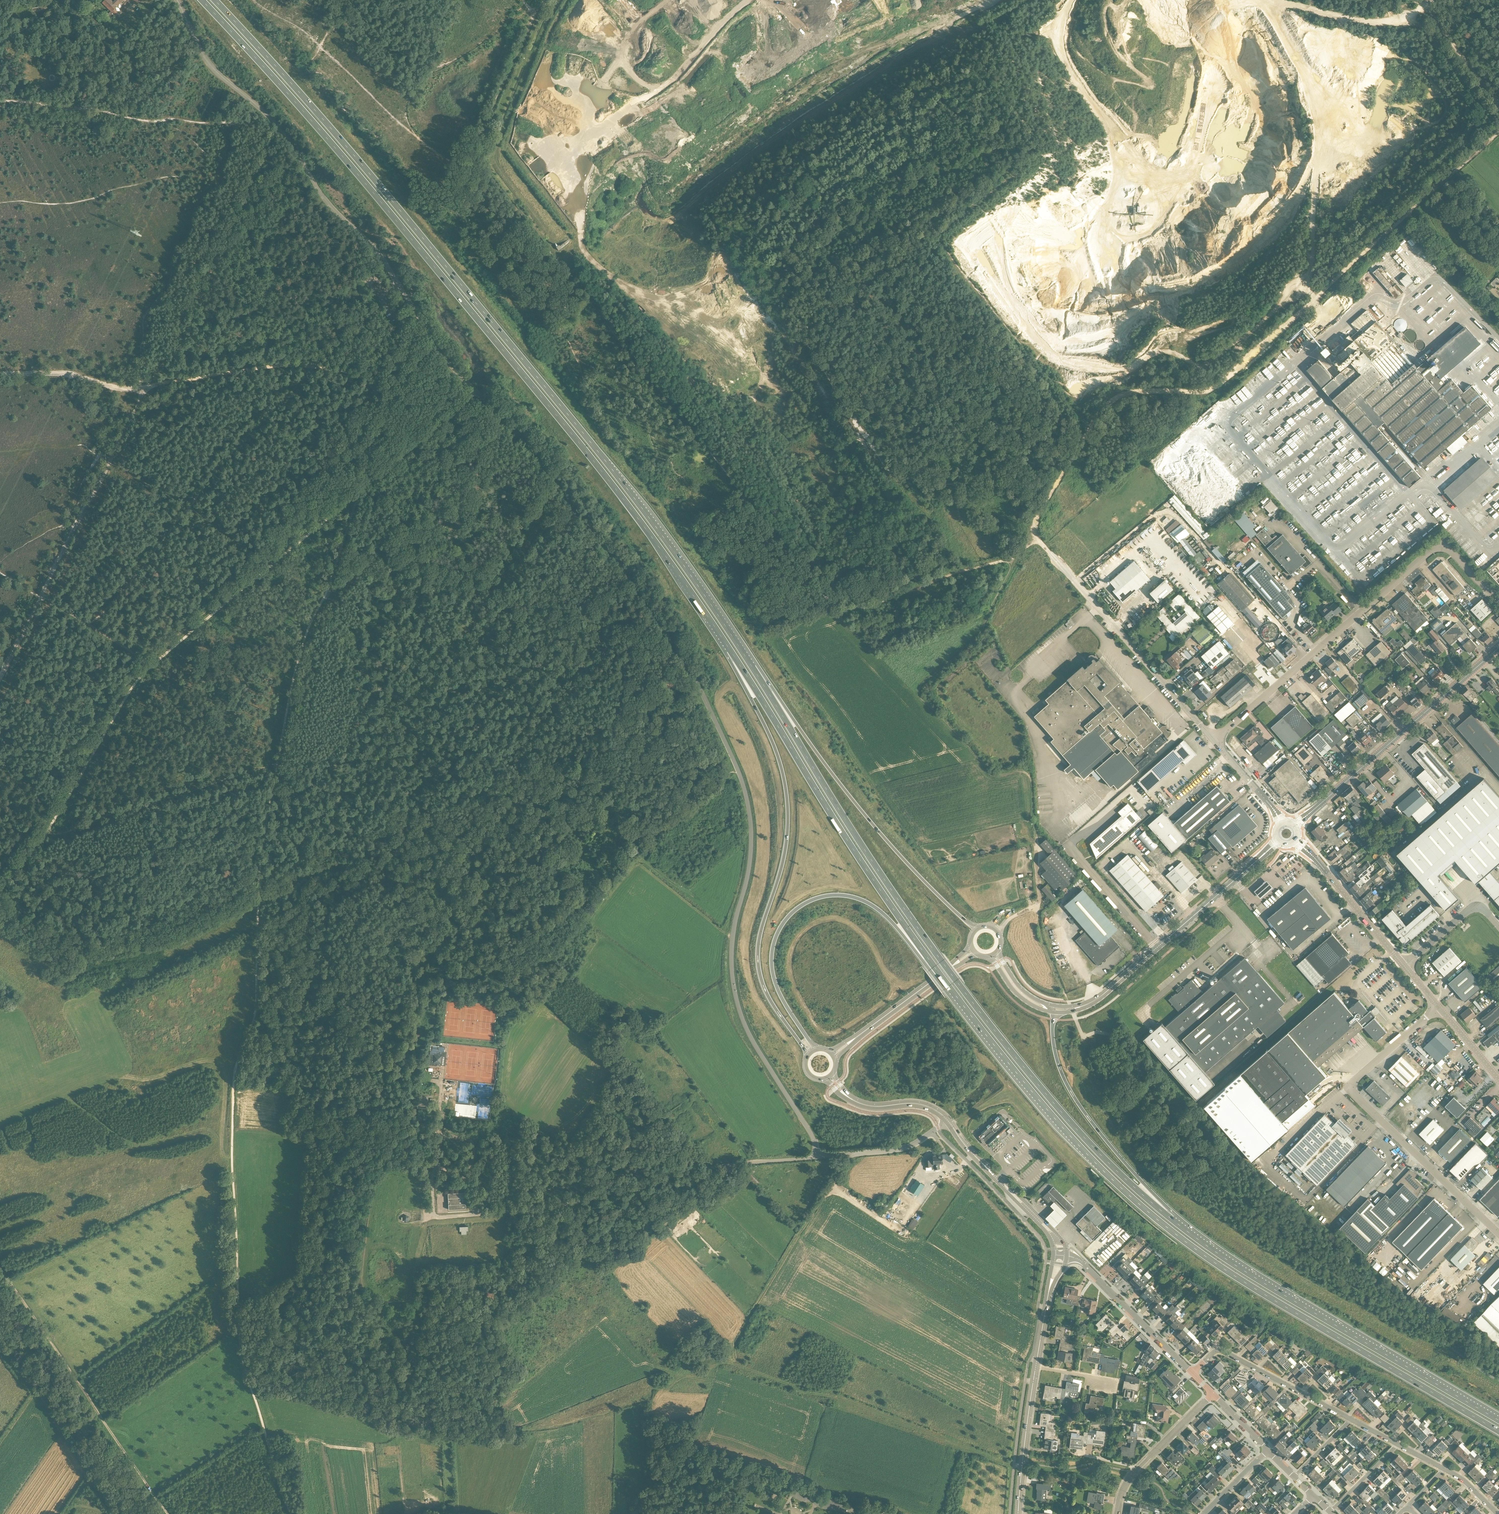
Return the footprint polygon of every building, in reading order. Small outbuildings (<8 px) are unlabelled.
[(113,2),(111,0),(105,0),(103,3),(114,14),(116,11),(114,9),(123,0),(115,0),(113,2)] [(555,246),(556,246),(558,250),(567,244),(570,241),(569,239),(565,240),(559,245),(558,244),(555,246)] [(1396,285),(1380,267),(1374,273),(1396,299),(1404,292),(1397,284),(1396,285)] [(1409,273),(1401,278),(1407,286),(1415,280),(1409,273)] [(1307,371),(1410,488),(1421,477),(1378,428),(1384,423),(1424,468),(1447,448),(1453,455),(1462,446),(1467,441),(1461,435),(1492,408),(1472,385),(1464,393),(1452,379),(1447,373),(1470,354),(1451,332),(1391,384),(1372,362),(1395,342),(1367,310),(1351,324),(1358,331),(1351,338),(1349,336),(1332,350),(1340,360),(1339,361),(1324,345),(1320,349),(1336,367),(1359,347),(1364,353),(1334,378),(1319,360),(1307,371)] [(1403,331),(1409,329),(1404,318),(1395,322),(1398,330),(1402,329),(1403,331)] [(1467,470),(1484,490),(1498,477),(1498,476),(1482,457),(1467,470)] [(1210,534),(1175,496),(1169,502),(1172,505),(1174,503),(1197,528),(1195,530),(1198,534),(1200,532),(1202,534),(1200,536),(1204,539),(1210,534)] [(1271,498),(1264,505),(1272,514),(1280,507),(1271,498)] [(1245,511),(1236,519),(1251,538),(1258,533),(1254,527),(1257,525),(1245,511)] [(1181,524),(1172,531),(1180,541),(1190,533),(1182,523),(1181,524)] [(1256,535),(1290,575),(1301,565),(1305,568),(1311,563),(1304,555),(1302,557),(1282,535),(1274,542),(1263,529),(1256,535)] [(1184,538),(1179,541),(1192,557),(1197,554),(1184,538)] [(1213,546),(1206,538),(1203,541),(1210,549),(1213,546)] [(1216,546),(1213,549),(1224,562),(1227,559),(1216,546)] [(1205,558),(1200,552),(1191,559),(1197,565),(1200,562),(1205,558)] [(1122,602),(1132,594),(1149,579),(1134,561),(1116,576),(1122,583),(1113,591),(1122,602)] [(1455,596),(1464,588),(1441,562),(1432,570),(1455,596)] [(1246,576),(1285,620),(1289,617),(1286,614),(1293,608),(1287,601),(1291,597),(1261,563),(1246,576)] [(1257,628),(1262,624),(1247,606),(1252,601),(1228,574),(1218,583),(1257,628)] [(1425,579),(1424,577),(1417,583),(1418,584),(1411,591),(1417,597),(1425,590),(1431,586),(1428,583),(1426,580),(1425,579)] [(1165,580),(1149,593),(1157,602),(1173,589),(1165,580)] [(1440,586),(1436,590),(1447,602),(1451,597),(1440,586)] [(1415,631),(1428,620),(1405,593),(1392,605),(1415,631)] [(1481,621),(1492,610),(1482,599),(1471,610),(1481,621)] [(1341,610),(1334,603),(1329,607),(1326,604),(1319,610),(1327,620),(1334,614),(1335,615),(1341,610)] [(1214,609),(1209,604),(1203,609),(1204,610),(1202,611),(1207,616),(1214,609)] [(1222,634),(1233,623),(1218,606),(1214,609),(1207,616),(1222,634)] [(1162,608),(1155,615),(1162,622),(1162,621),(1164,623),(1163,624),(1172,634),(1168,636),(1172,641),(1194,622),(1185,612),(1172,624),(1163,613),(1165,611),(1162,608)] [(1382,632),(1397,619),(1388,609),(1372,622),(1382,632)] [(1441,613),(1439,609),(1433,614),(1436,618),(1441,613)] [(1430,624),(1435,631),(1442,624),(1437,618),(1430,624)] [(1202,646),(1214,636),(1203,623),(1191,634),(1202,646)] [(1308,625),(1305,623),(1300,627),(1306,634),(1309,632),(1312,636),(1317,631),(1310,623),(1308,625)] [(1470,639),(1464,633),(1464,632),(1456,623),(1442,636),(1450,645),(1460,637),(1466,643),(1463,645),(1470,653),(1477,647),(1470,639)] [(1482,634),(1476,628),(1472,631),(1476,635),(1478,638),(1480,636),(1482,638),(1487,644),(1493,639),(1485,631),(1482,634)] [(1406,638),(1409,634),(1404,629),(1401,632),(1406,638)] [(1439,654),(1444,650),(1437,641),(1439,638),(1437,635),(1434,632),(1432,630),(1428,633),(1436,641),(1432,645),(1439,654)] [(1400,640),(1398,642),(1396,642),(1393,638),(1389,642),(1397,650),(1404,644),(1400,640)] [(1337,653),(1348,665),(1353,660),(1352,659),(1363,650),(1359,646),(1360,646),(1359,644),(1358,645),(1353,639),(1337,653)] [(1288,655),(1295,650),(1286,640),(1279,645),(1288,655)] [(1211,668),(1229,653),(1218,641),(1201,657),(1209,666),(1211,668)] [(1375,666),(1376,665),(1391,653),(1381,642),(1366,655),(1375,666)] [(1421,665),(1427,659),(1424,656),(1414,644),(1407,650),(1405,651),(1416,663),(1418,662),(1421,665)] [(1181,653),(1187,647),(1184,645),(1178,650),(1181,653)] [(1275,655),(1282,662),(1286,659),(1279,651),(1275,655)] [(1176,670),(1180,666),(1177,664),(1182,660),(1176,652),(1167,660),(1176,670)] [(1279,664),(1271,655),(1269,653),(1266,655),(1268,658),(1264,662),(1269,668),(1272,666),(1274,668),(1279,664)] [(1402,670),(1407,665),(1410,663),(1402,654),(1395,660),(1401,666),(1399,667),(1402,670)] [(1336,669),(1339,666),(1332,658),(1326,663),(1332,670),(1332,669),(1333,671),(1336,668),(1336,669)] [(1225,682),(1241,668),(1233,659),(1210,680),(1214,685),(1219,681),(1220,681),(1222,680),(1225,682)] [(1205,670),(1205,671),(1208,674),(1209,675),(1214,671),(1211,668),(1209,666),(1205,670)] [(1436,683),(1442,678),(1442,677),(1444,675),(1438,667),(1435,670),(1436,671),(1430,676),(1436,683)] [(1190,669),(1184,675),(1189,680),(1186,682),(1191,687),(1198,681),(1196,678),(1197,677),(1190,669)] [(1313,674),(1309,678),(1316,686),(1318,685),(1320,686),(1324,682),(1324,683),(1327,680),(1319,670),(1314,674),(1313,674)] [(1244,676),(1220,697),(1229,707),(1253,686),(1244,676)] [(1359,687),(1349,676),(1341,682),(1352,695),(1363,686),(1362,684),(1359,687)] [(1424,693),(1431,687),(1424,678),(1416,685),(1424,693)] [(1495,687),(1497,685),(1491,679),(1486,683),(1489,686),(1486,689),(1489,692),(1490,691),(1492,689),(1498,696),(1498,695),(1498,692),(1495,687)] [(1400,682),(1397,680),(1394,682),(1397,685),(1416,708),(1421,703),(1415,696),(1413,698),(1410,694),(1409,693),(1405,688),(1406,687),(1401,681),(1400,682)] [(1209,691),(1203,684),(1195,692),(1203,701),(1211,694),(1216,690),(1213,688),(1209,691)] [(1380,699),(1390,691),(1385,686),(1376,694),(1380,699)] [(1471,702),(1474,699),(1472,696),(1473,695),(1471,693),(1471,692),(1466,687),(1461,691),(1471,702)] [(1363,693),(1354,701),(1360,708),(1369,700),(1363,693)] [(1303,696),(1301,694),(1298,696),(1302,702),(1319,721),(1323,718),(1325,720),(1328,717),(1326,715),(1328,714),(1311,694),(1308,697),(1305,694),(1303,696)] [(1334,708),(1343,700),(1337,694),(1328,702),(1334,708)] [(1408,707),(1400,697),(1392,704),(1391,703),(1387,707),(1388,708),(1396,717),(1408,707)] [(1350,700),(1336,713),(1342,721),(1357,708),(1350,700)] [(1473,710),(1478,706),(1473,701),(1469,705),(1473,710)] [(1143,710),(1150,718),(1155,714),(1148,706),(1143,710)] [(1289,748),(1313,727),(1295,706),(1283,717),(1271,728),(1289,748)] [(1353,728),(1361,721),(1354,713),(1346,720),(1353,728)] [(1451,720),(1498,776),(1498,745),(1471,714),(1462,722),(1457,716),(1453,718),(1451,720)] [(1383,716),(1374,724),(1380,730),(1385,725),(1386,726),(1390,723),(1383,716)] [(1322,756),(1336,744),(1342,739),(1346,735),(1338,725),(1333,720),(1324,727),(1322,725),(1309,736),(1311,739),(1309,741),(1313,746),(1312,747),(1316,752),(1317,750),(1322,756)] [(1451,733),(1442,724),(1436,729),(1447,741),(1443,744),(1453,755),(1463,747),(1451,733)] [(1239,738),(1248,748),(1263,735),(1254,725),(1239,738)] [(1438,737),(1431,730),(1428,733),(1427,732),(1424,735),(1430,741),(1433,738),(1435,740),(1438,737)] [(1371,740),(1365,733),(1364,731),(1362,732),(1361,732),(1359,733),(1360,734),(1355,738),(1356,740),(1360,745),(1363,742),(1366,745),(1371,740)] [(1344,741),(1342,739),(1336,744),(1340,748),(1346,743),(1344,741)] [(1183,740),(1149,770),(1159,781),(1182,761),(1185,765),(1191,760),(1190,759),(1192,757),(1193,758),(1197,755),(1183,740)] [(1266,768),(1277,758),(1274,754),(1278,750),(1270,741),(1253,755),(1266,768)] [(1348,746),(1343,751),(1347,756),(1352,751),(1355,754),(1360,749),(1354,741),(1348,746)] [(1445,792),(1457,782),(1423,744),(1412,754),(1425,769),(1417,776),(1436,799),(1445,791),(1445,792)] [(1304,765),(1310,760),(1313,757),(1303,746),(1294,754),(1304,765)] [(1274,778),(1269,782),(1282,798),(1289,791),(1299,802),(1314,789),(1289,760),(1271,775),(1274,778)] [(1395,775),(1394,774),(1386,765),(1377,773),(1385,782),(1388,779),(1389,780),(1395,775)] [(1312,773),(1310,774),(1313,778),(1314,777),(1320,784),(1328,777),(1325,774),(1326,773),(1320,766),(1313,772),(1313,771),(1311,772),(1312,773)] [(1445,910),(1459,898),(1438,874),(1455,860),(1476,883),(1498,863),(1498,796),(1484,778),(1397,854),(1445,910)] [(1376,788),(1369,780),(1364,783),(1363,782),(1358,786),(1367,796),(1376,788)] [(1209,793),(1222,809),(1230,802),(1216,786),(1209,793)] [(1347,789),(1362,808),(1362,807),(1359,804),(1361,802),(1359,798),(1360,797),(1356,792),(1357,792),(1351,786),(1350,786),(1349,787),(1349,788),(1347,789)] [(1359,810),(1362,808),(1347,789),(1345,792),(1344,791),(1343,792),(1343,793),(1342,794),(1348,800),(1348,802),(1349,804),(1351,804),(1353,806),(1350,808),(1355,814),(1353,816),(1359,824),(1362,821),(1360,818),(1362,821),(1362,822),(1364,825),(1367,822),(1364,820),(1365,819),(1357,810),(1358,809),(1359,810)] [(1400,811),(1402,809),(1409,817),(1412,815),(1421,826),(1437,812),(1416,789),(1398,805),(1396,806),(1400,811)] [(1222,809),(1209,793),(1196,804),(1209,820),(1222,809)] [(1122,817),(1091,845),(1096,858),(1141,819),(1135,813),(1128,804),(1118,812),(1121,816),(1122,817)] [(1209,820),(1195,804),(1185,813),(1198,829),(1209,820)] [(1232,847),(1257,826),(1239,804),(1214,826),(1217,830),(1208,838),(1221,853),(1230,845),(1232,847)] [(1186,839),(1173,824),(1170,820),(1167,816),(1166,816),(1163,812),(1148,825),(1171,852),(1186,839)] [(1198,829),(1185,813),(1173,824),(1186,839),(1198,829)] [(1352,824),(1349,821),(1347,823),(1346,822),(1336,830),(1340,834),(1338,836),(1339,837),(1347,831),(1346,830),(1350,827),(1351,829),(1355,826),(1353,824),(1352,824)] [(1322,842),(1328,837),(1326,834),(1319,826),(1312,831),(1319,839),(1320,839),(1322,842)] [(1370,827),(1366,831),(1374,840),(1378,836),(1370,827)] [(1145,830),(1138,837),(1151,852),(1159,845),(1145,830)] [(1040,843),(1049,854),(1040,862),(1046,870),(1042,874),(1055,889),(1060,885),(1063,889),(1078,876),(1055,849),(1046,839),(1040,843)] [(1345,849),(1344,847),(1342,849),(1342,848),(1337,852),(1335,850),(1328,855),(1334,862),(1339,858),(1339,857),(1342,855),(1343,856),(1345,859),(1350,854),(1348,852),(1345,849)] [(1208,867),(1219,858),(1211,850),(1201,859),(1208,867)] [(1146,911),(1164,895),(1127,854),(1110,870),(1146,911)] [(1346,866),(1354,859),(1352,856),(1344,863),(1346,866)] [(1181,893),(1197,879),(1182,861),(1174,868),(1170,871),(1166,875),(1181,893)] [(1353,868),(1356,866),(1353,863),(1350,865),(1351,865),(1348,868),(1347,867),(1345,869),(1344,868),(1337,873),(1341,878),(1353,868)] [(1372,866),(1371,865),(1358,876),(1361,879),(1356,883),(1350,888),(1353,893),(1365,883),(1362,879),(1372,870),(1373,868),(1372,866)] [(1341,878),(1345,882),(1354,875),(1352,873),(1355,871),(1353,868),(1341,878)] [(1356,873),(1358,876),(1365,871),(1362,868),(1357,872),(1356,873)] [(1493,869),(1482,878),(1498,896),(1498,895),(1498,875),(1493,869)] [(1408,876),(1405,872),(1403,874),(1403,873),(1399,877),(1402,881),(1406,878),(1406,877),(1408,876)] [(1375,884),(1382,879),(1379,875),(1376,878),(1374,875),(1365,883),(1353,893),(1358,898),(1364,892),(1366,890),(1365,889),(1368,886),(1373,882),(1375,884)] [(1382,879),(1375,884),(1378,888),(1385,882),(1382,879)] [(1267,880),(1255,891),(1261,898),(1274,887),(1267,880)] [(1045,886),(1041,889),(1052,901),(1056,898),(1045,886)] [(1306,888),(1294,898),(1306,914),(1319,903),(1306,888)] [(1098,966),(1104,960),(1120,946),(1110,936),(1117,929),(1082,889),(1064,905),(1086,930),(1075,940),(1098,966)] [(1363,904),(1374,895),(1373,894),(1374,893),(1371,891),(1360,900),(1361,902),(1361,903),(1362,904),(1363,904)] [(1374,895),(1363,904),(1364,905),(1364,906),(1365,907),(1367,909),(1374,903),(1374,902),(1379,898),(1376,894),(1374,895)] [(1306,914),(1294,898),(1282,909),(1294,924),(1306,914)] [(1390,906),(1396,901),(1393,898),(1387,903),(1390,906)] [(1373,916),(1380,910),(1385,905),(1382,901),(1370,912),(1370,913),(1371,915),(1372,915),(1373,916)] [(1319,903),(1306,914),(1319,929),(1331,918),(1319,903)] [(1382,919),(1403,943),(1407,943),(1440,915),(1431,904),(1406,926),(1392,910),(1382,919)] [(1294,924),(1282,909),(1268,919),(1268,920),(1281,935),(1294,924)] [(1307,939),(1319,929),(1306,914),(1294,924),(1307,939)] [(1281,935),(1293,950),(1307,939),(1294,924),(1281,935)] [(1349,953),(1332,933),(1332,934),(1296,966),(1315,987),(1325,979),(1329,984),(1352,964),(1345,956),(1349,953)] [(1445,976),(1461,961),(1450,947),(1433,962),(1445,976)] [(1204,1073),(1284,1003),(1258,972),(1250,979),(1237,964),(1203,993),(1191,980),(1184,986),(1184,987),(1183,988),(1182,987),(1177,991),(1178,992),(1177,993),(1176,993),(1168,999),(1180,1014),(1165,1027),(1161,1023),(1142,1039),(1194,1100),(1213,1084),(1204,1073)] [(1486,977),(1492,985),(1498,979),(1498,966),(1486,977)] [(1457,992),(1475,977),(1467,967),(1449,983),(1457,992)] [(1475,977),(1457,992),(1465,1002),(1483,986),(1475,977)] [(1334,992),(1289,1031),(1319,1066),(1320,1065),(1324,1061),(1338,1049),(1341,1051),(1344,1049),(1341,1046),(1364,1026),(1376,1041),(1387,1032),(1374,1018),(1376,1017),(1370,1010),(1369,1012),(1359,1000),(1349,1009),(1334,992)] [(1475,1000),(1473,1002),(1481,1011),(1483,1010),(1475,1000)] [(1498,1019),(1498,1004),(1480,1019),(1488,1028),(1498,1019)] [(1467,1022),(1476,1015),(1469,1007),(1461,1015),(1467,1022)] [(1497,1031),(1497,1030),(1483,1042),(1488,1048),(1497,1040),(1498,1041),(1498,1042),(1498,1029),(1497,1031)] [(1438,1062),(1456,1044),(1441,1030),(1424,1047),(1431,1055),(1433,1057),(1438,1062)] [(1289,1031),(1268,1050),(1241,1074),(1283,1121),(1290,1115),(1310,1098),(1306,1094),(1327,1076),(1319,1066),(1289,1031)] [(444,1056),(445,1047),(435,1045),(431,1045),(428,1064),(437,1066),(437,1063),(441,1063),(442,1056),(444,1056)] [(1425,1056),(1427,1054),(1418,1045),(1416,1048),(1425,1056)] [(1407,1087),(1419,1074),(1401,1057),(1388,1070),(1407,1087)] [(1431,1070),(1436,1075),(1441,1071),(1439,1070),(1441,1068),(1437,1063),(1431,1070)] [(1477,1086),(1483,1080),(1478,1075),(1479,1074),(1476,1071),(1469,1079),(1477,1086)] [(1265,1101),(1241,1074),(1202,1107),(1249,1161),(1296,1121),(1290,1115),(1283,1121),(1265,1101),(1264,1102),(1264,1101),(1265,1101)] [(1383,1106),(1391,1097),(1374,1081),(1366,1089),(1383,1106)] [(430,1098),(421,1097),(420,1107),(429,1108),(430,1098)] [(1457,1117),(1466,1108),(1454,1097),(1445,1106),(1457,1117)] [(1494,1098),(1492,1101),(1486,1107),(1492,1113),(1494,1111),(1497,1114),(1498,1112),(1498,1101),(1498,1100),(1498,1101),(1494,1098)] [(1009,1123),(1002,1115),(999,1117),(998,1117),(995,1120),(996,1120),(990,1126),(989,1125),(987,1127),(988,1128),(979,1136),(987,1145),(997,1135),(1005,1127),(1009,1123)] [(1353,1151),(1357,1146),(1341,1131),(1325,1115),(1286,1156),(1318,1187),(1353,1151)] [(1476,1135),(1482,1129),(1470,1118),(1464,1124),(1476,1135)] [(1430,1145),(1444,1130),(1434,1120),(1420,1135),(1430,1145)] [(1450,1162),(1471,1140),(1460,1129),(1439,1151),(1450,1162)] [(1487,1147),(1494,1139),(1487,1132),(1480,1140),(1487,1147)] [(1476,1143),(1450,1170),(1460,1180),(1475,1164),(1480,1163),(1488,1155),(1476,1143)] [(1344,1207),(1386,1164),(1368,1147),(1326,1190),(1344,1207)] [(929,1160),(923,1161),(924,1168),(930,1167),(934,1166),(935,1169),(940,1169),(940,1165),(944,1164),(943,1154),(933,1155),(934,1161),(929,1162),(929,1160)] [(1482,1190),(1493,1178),(1482,1168),(1471,1180),(1482,1190)] [(1396,1184),(1400,1189),(1404,1184),(1417,1197),(1423,1186),(1412,1176),(1414,1172),(1410,1170),(1396,1184)] [(1480,1200),(1498,1217),(1498,1216),(1498,1179),(1480,1200)] [(925,1185),(916,1180),(909,1191),(918,1196),(925,1185)] [(1389,1199),(1403,1213),(1418,1198),(1417,1197),(1404,1184),(1400,1189),(1389,1199)] [(1057,1200),(1069,1211),(1071,1209),(1073,1207),(1053,1187),(1050,1189),(1048,1191),(1057,1200)] [(1055,1202),(1057,1200),(1048,1191),(1042,1197),(1051,1206),(1055,1202)] [(438,1194),(438,1214),(448,1213),(448,1209),(449,1209),(449,1210),(464,1209),(465,1208),(466,1207),(466,1206),(466,1205),(465,1204),(464,1204),(463,1204),(463,1198),(464,1198),(465,1197),(465,1196),(466,1195),(465,1194),(464,1193),(463,1193),(438,1194)] [(1357,1210),(1382,1234),(1403,1213),(1389,1199),(1385,1195),(1375,1206),(1367,1199),(1357,1210)] [(899,1197),(893,1208),(902,1214),(909,1203),(899,1197)] [(1434,1199),(1393,1242),(1422,1270),(1463,1226),(1434,1199)] [(1054,1209),(1046,1217),(1054,1225),(1066,1214),(1055,1202),(1051,1206),(1054,1209)] [(1090,1242),(1101,1231),(1096,1226),(1105,1217),(1093,1206),(1076,1224),(1082,1230),(1079,1232),(1090,1242)] [(1364,1253),(1382,1234),(1357,1210),(1339,1228),(1364,1253)] [(912,1231),(918,1222),(913,1218),(907,1228),(912,1231)] [(468,1227),(460,1227),(460,1232),(461,1232),(461,1235),(467,1235),(467,1231),(468,1231),(468,1227)] [(1126,1242),(1130,1235),(1126,1232),(1122,1239),(1126,1242)] [(1141,1243),(1144,1240),(1137,1235),(1134,1238),(1141,1243)] [(1477,1242),(1472,1238),(1450,1261),(1461,1272),(1476,1257),(1471,1252),(1477,1247),(1475,1245),(1477,1242)] [(1121,1272),(1130,1263),(1132,1261),(1133,1261),(1129,1257),(1126,1259),(1123,1256),(1117,1262),(1120,1264),(1117,1268),(1121,1272)] [(1100,1266),(1105,1263),(1101,1257),(1096,1261),(1100,1266)] [(1126,1280),(1136,1270),(1130,1263),(1121,1272),(1123,1274),(1122,1276),(1126,1280)] [(1484,1284),(1495,1294),(1498,1290),(1498,1268),(1484,1284)] [(1140,1279),(1142,1276),(1136,1270),(1132,1274),(1126,1280),(1130,1283),(1131,1282),(1134,1285),(1140,1279)] [(1145,1286),(1147,1284),(1146,1282),(1149,1279),(1144,1274),(1142,1276),(1140,1279),(1134,1285),(1136,1287),(1135,1288),(1139,1292),(1145,1286)] [(1470,1295),(1479,1285),(1477,1283),(1468,1293),(1470,1295)] [(1151,1293),(1154,1290),(1150,1285),(1150,1286),(1147,1284),(1145,1286),(1139,1292),(1140,1294),(1145,1299),(1151,1293)] [(1078,1290),(1065,1287),(1063,1296),(1067,1297),(1066,1303),(1072,1304),(1072,1303),(1075,1303),(1075,1305),(1078,1305),(1080,1297),(1077,1296),(1078,1290)] [(1153,1303),(1159,1297),(1160,1296),(1158,1294),(1154,1290),(1151,1293),(1145,1299),(1149,1303),(1151,1301),(1153,1303)] [(1080,1297),(1078,1305),(1085,1307),(1084,1312),(1094,1314),(1097,1300),(1080,1297)] [(1157,1313),(1163,1307),(1159,1303),(1162,1300),(1159,1297),(1153,1303),(1155,1305),(1152,1308),(1157,1313)] [(1474,1324),(1498,1349),(1498,1297),(1474,1324)] [(1166,1316),(1172,1310),(1169,1307),(1166,1310),(1163,1307),(1157,1313),(1161,1317),(1164,1314),(1166,1316)] [(1172,1310),(1166,1316),(1168,1318),(1166,1320),(1170,1324),(1176,1318),(1172,1314),(1174,1312),(1172,1310)] [(1110,1334),(1117,1326),(1105,1314),(1095,1324),(1102,1331),(1107,1325),(1111,1328),(1108,1330),(1111,1333),(1110,1334)] [(1177,1330),(1183,1324),(1181,1322),(1184,1319),(1179,1315),(1176,1318),(1170,1324),(1177,1330)] [(1210,1323),(1218,1331),(1225,1324),(1221,1319),(1219,1316),(1218,1317),(1217,1315),(1210,1323)] [(1233,1336),(1239,1330),(1234,1325),(1235,1324),(1233,1322),(1228,1327),(1231,1329),(1228,1332),(1233,1336)] [(1214,1336),(1218,1331),(1210,1323),(1208,1325),(1210,1327),(1208,1329),(1207,1329),(1205,1331),(1201,1326),(1198,1329),(1207,1337),(1211,1333),(1214,1336)] [(1117,1326),(1110,1334),(1113,1336),(1116,1332),(1120,1336),(1122,1335),(1127,1340),(1133,1333),(1124,1324),(1120,1329),(1117,1326)] [(1181,1339),(1187,1333),(1182,1329),(1185,1326),(1183,1324),(1177,1330),(1179,1332),(1176,1334),(1181,1339)] [(1060,1343),(1069,1344),(1069,1341),(1068,1340),(1069,1336),(1063,1335),(1065,1327),(1056,1325),(1054,1338),(1060,1339),(1060,1343)] [(1237,1341),(1245,1333),(1243,1334),(1239,1330),(1233,1336),(1237,1341)] [(1245,1333),(1237,1341),(1242,1345),(1251,1336),(1246,1332),(1245,1333)] [(1187,1345),(1193,1339),(1187,1333),(1181,1339),(1185,1343),(1187,1345)] [(1248,1349),(1252,1344),(1257,1339),(1255,1336),(1245,1346),(1248,1349)] [(1192,1350),(1197,1344),(1193,1339),(1187,1345),(1192,1350)] [(1259,1341),(1254,1346),(1263,1355),(1270,1348),(1275,1344),(1271,1339),(1269,1341),(1269,1340),(1263,1346),(1259,1341)] [(1068,1347),(1069,1344),(1060,1343),(1057,1360),(1071,1362),(1072,1353),(1067,1352),(1068,1349),(1068,1348),(1068,1347)] [(1149,1355),(1155,1348),(1150,1344),(1144,1351),(1146,1352),(1142,1359),(1134,1373),(1137,1375),(1143,1364),(1144,1365),(1149,1355)] [(1197,1344),(1192,1350),(1196,1354),(1202,1348),(1197,1344)] [(1099,1364),(1101,1354),(1097,1353),(1096,1357),(1092,1356),(1093,1348),(1084,1346),(1082,1361),(1099,1364)] [(1259,1360),(1263,1355),(1254,1346),(1250,1351),(1259,1360)] [(1277,1360),(1284,1354),(1279,1349),(1280,1348),(1277,1346),(1273,1350),(1275,1353),(1273,1356),(1277,1360)] [(1149,1355),(1144,1365),(1145,1365),(1147,1362),(1149,1363),(1153,1359),(1159,1352),(1155,1348),(1149,1355)] [(1101,1354),(1099,1364),(1102,1364),(1101,1371),(1114,1373),(1115,1364),(1107,1363),(1108,1358),(1103,1357),(1104,1354),(1101,1354)] [(1282,1365),(1288,1358),(1284,1354),(1277,1360),(1282,1365)] [(1287,1369),(1293,1363),(1295,1365),(1297,1363),(1290,1356),(1288,1358),(1282,1365),(1287,1369)] [(1150,1370),(1156,1363),(1152,1360),(1147,1367),(1150,1370)] [(1292,1372),(1297,1368),(1301,1364),(1299,1361),(1297,1363),(1295,1365),(1290,1370),(1292,1372)] [(1215,1380),(1224,1370),(1222,1368),(1224,1366),(1219,1362),(1208,1373),(1209,1374),(1208,1375),(1211,1377),(1211,1376),(1215,1380)] [(1331,1375),(1332,1375),(1330,1373),(1328,1375),(1325,1372),(1327,1370),(1322,1365),(1320,1368),(1322,1370),(1318,1375),(1320,1377),(1318,1380),(1322,1384),(1329,1378),(1331,1375)] [(1308,1379),(1315,1372),(1316,1372),(1311,1367),(1308,1370),(1307,1368),(1302,1373),(1308,1379)] [(1172,1392),(1179,1385),(1176,1383),(1179,1381),(1167,1369),(1165,1372),(1164,1371),(1160,1375),(1168,1383),(1166,1384),(1171,1389),(1170,1390),(1172,1392)] [(1231,1375),(1243,1386),(1249,1379),(1241,1370),(1240,1371),(1238,1369),(1231,1375)] [(1304,1384),(1308,1379),(1302,1373),(1297,1378),(1304,1384)] [(1271,1401),(1278,1395),(1267,1383),(1264,1387),(1253,1376),(1249,1379),(1243,1386),(1242,1386),(1245,1389),(1245,1388),(1248,1385),(1257,1394),(1255,1396),(1257,1398),(1259,1396),(1262,1393),(1271,1401)] [(1231,1380),(1229,1378),(1219,1387),(1228,1397),(1229,1397),(1230,1398),(1232,1397),(1237,1391),(1228,1383),(1231,1380)] [(1327,1389),(1333,1382),(1329,1378),(1322,1384),(1327,1389)] [(1137,1394),(1139,1383),(1124,1380),(1122,1392),(1124,1392),(1123,1397),(1126,1397),(1125,1401),(1131,1402),(1131,1398),(1134,1399),(1134,1394),(1137,1394)] [(1060,1397),(1060,1399),(1060,1400),(1063,1401),(1064,1397),(1064,1396),(1068,1397),(1069,1394),(1077,1396),(1079,1384),(1066,1382),(1065,1388),(1062,1388),(1060,1397)] [(1333,1382),(1327,1389),(1332,1393),(1338,1387),(1333,1382)] [(1367,1392),(1375,1384),(1373,1382),(1365,1389),(1367,1392)] [(1060,1397),(1062,1388),(1045,1385),(1042,1399),(1051,1401),(1054,1401),(1055,1396),(1057,1396),(1057,1398),(1060,1399),(1060,1397)] [(1179,1385),(1172,1392),(1174,1394),(1175,1393),(1178,1396),(1174,1400),(1179,1405),(1189,1395),(1179,1385)] [(1241,1392),(1245,1389),(1242,1386),(1237,1391),(1232,1397),(1238,1403),(1241,1406),(1243,1408),(1250,1400),(1250,1401),(1241,1392)] [(1367,1394),(1365,1392),(1361,1387),(1358,1390),(1362,1395),(1360,1396),(1363,1398),(1367,1394)] [(1356,1388),(1354,1390),(1347,1397),(1353,1403),(1360,1396),(1362,1395),(1358,1390),(1356,1388)] [(1286,1409),(1292,1402),(1281,1391),(1278,1395),(1271,1401),(1269,1404),(1268,1405),(1270,1407),(1276,1401),(1276,1402),(1277,1401),(1286,1409)] [(1372,1413),(1378,1406),(1381,1403),(1379,1401),(1387,1394),(1384,1392),(1377,1399),(1367,1408),(1372,1413)] [(1347,1397),(1344,1394),(1340,1399),(1349,1407),(1353,1403),(1347,1397)] [(1367,1408),(1377,1399),(1377,1398),(1372,1394),(1370,1396),(1367,1394),(1363,1398),(1365,1401),(1363,1404),(1367,1408)] [(1102,1408),(1104,1398),(1090,1395),(1089,1403),(1086,1403),(1084,1412),(1088,1412),(1088,1410),(1093,1411),(1093,1409),(1098,1410),(1099,1407),(1102,1408)] [(1256,1399),(1257,1398),(1255,1396),(1250,1400),(1243,1408),(1249,1414),(1252,1417),(1254,1419),(1261,1411),(1260,1412),(1252,1404),(1256,1401),(1257,1401),(1257,1400),(1257,1399),(1256,1399)] [(1292,1402),(1286,1409),(1288,1411),(1291,1408),(1297,1413),(1293,1417),(1296,1420),(1306,1410),(1296,1399),(1292,1402)] [(1160,1413),(1159,1416),(1156,1415),(1155,1421),(1159,1421),(1167,1422),(1169,1409),(1161,1408),(1162,1405),(1152,1404),(1152,1407),(1155,1408),(1155,1412),(1160,1413)] [(1271,1408),(1270,1407),(1268,1405),(1266,1407),(1261,1411),(1254,1419),(1260,1425),(1263,1428),(1265,1430),(1272,1423),(1264,1415),(1271,1408)] [(1378,1406),(1372,1413),(1377,1417),(1383,1411),(1378,1406)] [(1392,1421),(1398,1427),(1403,1422),(1401,1420),(1404,1417),(1399,1411),(1395,1414),(1399,1417),(1398,1418),(1397,1416),(1392,1421)] [(1318,1418),(1322,1414),(1319,1412),(1315,1416),(1315,1417),(1312,1420),(1314,1422),(1318,1418)] [(1045,1430),(1054,1431),(1055,1431),(1056,1427),(1053,1427),(1053,1422),(1048,1422),(1049,1420),(1049,1415),(1049,1414),(1041,1413),(1039,1425),(1045,1426),(1045,1430)] [(1219,1421),(1213,1415),(1207,1420),(1205,1418),(1197,1427),(1201,1431),(1208,1424),(1212,1428),(1219,1421)] [(1412,1432),(1421,1423),(1417,1418),(1414,1420),(1412,1418),(1408,1422),(1410,1425),(1408,1427),(1412,1432)] [(1325,1425),(1331,1430),(1336,1426),(1330,1420),(1325,1425)] [(1394,1432),(1398,1427),(1392,1421),(1387,1425),(1394,1432)] [(1426,1428),(1424,1425),(1426,1423),(1424,1421),(1421,1423),(1412,1432),(1417,1437),(1423,1430),(1426,1428)] [(1126,1435),(1126,1436),(1126,1438),(1128,1438),(1137,1440),(1137,1436),(1144,1437),(1145,1424),(1142,1424),(1142,1423),(1140,1423),(1140,1424),(1136,1423),(1135,1431),(1130,1431),(1130,1435),(1126,1435)] [(1272,1423),(1265,1430),(1266,1431),(1270,1435),(1274,1439),(1280,1432),(1276,1427),(1272,1423)] [(1314,1432),(1316,1430),(1311,1425),(1309,1427),(1313,1431),(1308,1436),(1311,1438),(1317,1444),(1322,1439),(1314,1432)] [(1326,1435),(1331,1430),(1325,1425),(1320,1429),(1326,1435)] [(1053,1435),(1054,1431),(1045,1430),(1043,1448),(1057,1449),(1058,1441),(1051,1440),(1051,1435),(1053,1435)] [(1087,1434),(1086,1443),(1104,1445),(1105,1431),(1096,1430),(1096,1434),(1091,1433),(1088,1432),(1087,1434)] [(1423,1430),(1417,1437),(1421,1441),(1428,1435),(1423,1430)] [(1197,1436),(1192,1431),(1187,1437),(1194,1444),(1197,1440),(1201,1444),(1206,1440),(1199,1433),(1197,1436)] [(1351,1442),(1357,1435),(1352,1431),(1346,1437),(1351,1442)] [(1087,1434),(1088,1432),(1084,1432),(1083,1435),(1071,1434),(1069,1448),(1082,1449),(1083,1443),(1086,1443),(1087,1434)] [(1230,1442),(1236,1437),(1230,1432),(1225,1437),(1223,1435),(1214,1443),(1216,1445),(1224,1438),(1226,1441),(1228,1439),(1230,1442)] [(1283,1444),(1285,1442),(1290,1437),(1287,1433),(1273,1446),(1276,1450),(1283,1444)] [(1433,1434),(1428,1439),(1425,1442),(1427,1445),(1435,1436),(1433,1434)] [(1357,1435),(1351,1442),(1355,1446),(1361,1440),(1357,1435)] [(1134,1457),(1137,1440),(1128,1438),(1127,1442),(1130,1443),(1130,1447),(1128,1447),(1120,1446),(1120,1449),(1121,1449),(1120,1455),(1134,1457)] [(1312,1449),(1317,1444),(1311,1438),(1306,1443),(1312,1449)] [(1437,1445),(1443,1451),(1450,1444),(1446,1440),(1443,1442),(1442,1440),(1437,1445)] [(1187,1451),(1189,1448),(1182,1441),(1177,1447),(1183,1453),(1186,1450),(1187,1451)] [(1291,1444),(1289,1446),(1281,1454),(1285,1459),(1287,1457),(1289,1459),(1292,1457),(1294,1455),(1292,1453),(1290,1451),(1297,1445),(1294,1441),(1291,1444)] [(1281,1454),(1289,1446),(1286,1443),(1285,1442),(1283,1444),(1276,1450),(1281,1454)] [(1457,1456),(1463,1450),(1458,1445),(1459,1444),(1457,1442),(1452,1447),(1455,1449),(1452,1451),(1457,1456)] [(1242,1458),(1250,1451),(1244,1445),(1235,1454),(1238,1456),(1239,1455),(1242,1458)] [(1365,1456),(1371,1450),(1366,1445),(1360,1451),(1365,1456)] [(1438,1456),(1443,1451),(1437,1445),(1432,1450),(1438,1456)] [(1330,1452),(1336,1458),(1341,1453),(1335,1447),(1330,1452)] [(1300,1462),(1306,1456),(1299,1450),(1294,1455),(1292,1457),(1296,1461),(1297,1460),(1300,1462)] [(1371,1450),(1365,1456),(1370,1461),(1376,1455),(1371,1450)] [(1461,1461),(1468,1454),(1463,1450),(1457,1456),(1461,1461)] [(1185,1459),(1178,1451),(1175,1454),(1172,1451),(1167,1457),(1173,1464),(1174,1463),(1176,1466),(1180,1462),(1181,1463),(1185,1459)] [(1325,1457),(1327,1459),(1325,1461),(1328,1464),(1330,1466),(1332,1464),(1331,1463),(1336,1458),(1330,1452),(1325,1457)] [(1232,1461),(1230,1459),(1227,1456),(1224,1453),(1221,1455),(1226,1460),(1230,1464),(1232,1461)] [(1475,1461),(1479,1457),(1480,1456),(1478,1454),(1474,1457),(1470,1453),(1468,1455),(1468,1454),(1461,1461),(1466,1466),(1473,1459),(1472,1459),(1473,1459),(1475,1461)] [(1403,1460),(1398,1456),(1392,1461),(1397,1466),(1403,1460)] [(1230,1459),(1232,1461),(1236,1465),(1238,1462),(1233,1457),(1231,1458),(1230,1459)] [(1233,1467),(1230,1464),(1226,1460),(1221,1465),(1223,1466),(1229,1472),(1233,1467)] [(1402,1471),(1408,1465),(1403,1460),(1397,1466),(1402,1471)] [(1171,1473),(1173,1476),(1176,1479),(1181,1477),(1170,1466),(1168,1469),(1162,1462),(1157,1467),(1163,1474),(1167,1478),(1167,1477),(1171,1473)] [(1314,1479),(1320,1473),(1315,1468),(1317,1466),(1316,1464),(1313,1467),(1314,1468),(1308,1474),(1314,1479)] [(1472,1477),(1479,1471),(1482,1468),(1477,1464),(1475,1466),(1468,1472),(1472,1477)] [(1221,1474),(1218,1471),(1217,1469),(1216,1469),(1212,1465),(1210,1467),(1218,1476),(1221,1474)] [(1223,1466),(1218,1471),(1221,1474),(1224,1477),(1229,1472),(1223,1466)] [(1348,1471),(1354,1477),(1359,1472),(1353,1466),(1348,1471)] [(1216,1478),(1218,1476),(1210,1467),(1208,1469),(1212,1473),(1207,1478),(1215,1486),(1219,1481),(1216,1478)] [(1273,1474),(1266,1467),(1263,1470),(1263,1469),(1258,1474),(1260,1477),(1262,1475),(1267,1479),(1273,1474)] [(1410,1483),(1412,1481),(1418,1475),(1413,1470),(1407,1476),(1405,1478),(1410,1483)] [(1350,1481),(1354,1477),(1348,1471),(1344,1476),(1350,1481)] [(1378,1476),(1384,1482),(1389,1477),(1383,1471),(1378,1476)] [(1479,1471),(1472,1477),(1478,1482),(1484,1476),(1479,1471)] [(1492,1471),(1487,1477),(1489,1480),(1495,1474),(1492,1471)] [(1320,1473),(1314,1479),(1318,1484),(1324,1478),(1320,1473)] [(1418,1475),(1412,1481),(1416,1486),(1423,1480),(1418,1475)] [(1379,1486),(1384,1482),(1378,1476),(1373,1480),(1379,1486)] [(1210,1491),(1215,1486),(1207,1478),(1204,1480),(1206,1482),(1204,1485),(1202,1482),(1200,1485),(1206,1491),(1208,1489),(1210,1491)] [(1345,1487),(1348,1484),(1343,1479),(1340,1482),(1345,1487)] [(1261,1489),(1264,1493),(1268,1488),(1272,1492),(1275,1490),(1277,1492),(1284,1485),(1279,1480),(1273,1486),(1269,1482),(1261,1489)] [(1486,1491),(1493,1485),(1489,1480),(1482,1486),(1486,1491)] [(1407,1495),(1403,1490),(1405,1488),(1401,1484),(1400,1483),(1397,1481),(1395,1483),(1401,1489),(1396,1494),(1402,1500),(1407,1495)] [(1444,1492),(1450,1486),(1446,1481),(1439,1487),(1444,1492)] [(1245,1487),(1251,1493),(1255,1489),(1249,1482),(1245,1487)] [(1328,1493),(1334,1487),(1329,1482),(1323,1488),(1328,1493)] [(1050,1489),(1051,1484),(1037,1483),(1036,1488),(1037,1488),(1036,1499),(1046,1500),(1047,1489),(1050,1489)] [(1195,1489),(1193,1492),(1201,1500),(1206,1495),(1204,1493),(1206,1491),(1200,1485),(1198,1487),(1200,1489),(1197,1492),(1195,1489)] [(1364,1490),(1370,1496),(1375,1491),(1369,1485),(1364,1490)] [(1493,1485),(1486,1491),(1491,1496),(1498,1490),(1493,1485)] [(1450,1486),(1444,1492),(1449,1497),(1455,1491),(1450,1486)] [(1246,1498),(1251,1493),(1245,1487),(1240,1492),(1246,1498)] [(1334,1487),(1328,1493),(1333,1498),(1339,1492),(1334,1487)] [(1365,1500),(1370,1496),(1364,1490),(1359,1494),(1362,1497),(1360,1499),(1362,1502),(1364,1504),(1366,1501),(1365,1500)] [(1096,1493),(1088,1491),(1086,1502),(1094,1503),(1093,1508),(1101,1510),(1104,1494),(1100,1493),(1097,1492),(1096,1493)] [(1196,1504),(1201,1500),(1193,1492),(1193,1491),(1188,1496),(1184,1492),(1182,1495),(1186,1499),(1189,1497),(1190,1499),(1196,1504)] [(1292,1494),(1290,1492),(1281,1499),(1282,1500),(1278,1502),(1285,1509),(1287,1506),(1284,1503),(1287,1500),(1290,1503),(1292,1501),(1293,1501),(1294,1500),(1293,1500),(1296,1497),(1293,1494),(1292,1494)] [(1398,1505),(1402,1500),(1396,1494),(1392,1499),(1398,1505)] [(1458,1506),(1464,1500),(1460,1495),(1453,1501),(1458,1506)] [(1239,1508),(1244,1504),(1236,1496),(1231,1500),(1238,1507),(1239,1508)] [(1442,1504),(1444,1506),(1448,1502),(1451,1499),(1449,1497),(1446,1499),(1442,1504)] [(1446,1509),(1453,1501),(1451,1499),(1448,1502),(1444,1506),(1446,1509)] [(1232,1513),(1234,1513),(1235,1513),(1239,1508),(1238,1507),(1231,1500),(1227,1505),(1232,1510),(1230,1513),(1232,1513)] [(1464,1500),(1458,1506),(1463,1511),(1469,1505),(1464,1500)] [(1423,1513),(1430,1506),(1425,1501),(1419,1508),(1423,1513)] [(1154,1512),(1155,1507),(1140,1502),(1139,1507),(1154,1512)] [(1258,1505),(1259,1506),(1266,1512),(1268,1510),(1261,1502),(1258,1505)] [(1358,1506),(1357,1506),(1355,1508),(1350,1503),(1344,1509),(1349,1513),(1350,1513),(1358,1506)] [(1388,1513),(1393,1509),(1387,1503),(1382,1508),(1388,1513)] [(1369,1509),(1364,1504),(1363,1504),(1366,1507),(1362,1511),(1358,1506),(1350,1513),(1360,1513),(1362,1512),(1364,1513),(1369,1509)] [(1266,1512),(1259,1506),(1257,1508),(1263,1513),(1264,1513),(1266,1512)]
